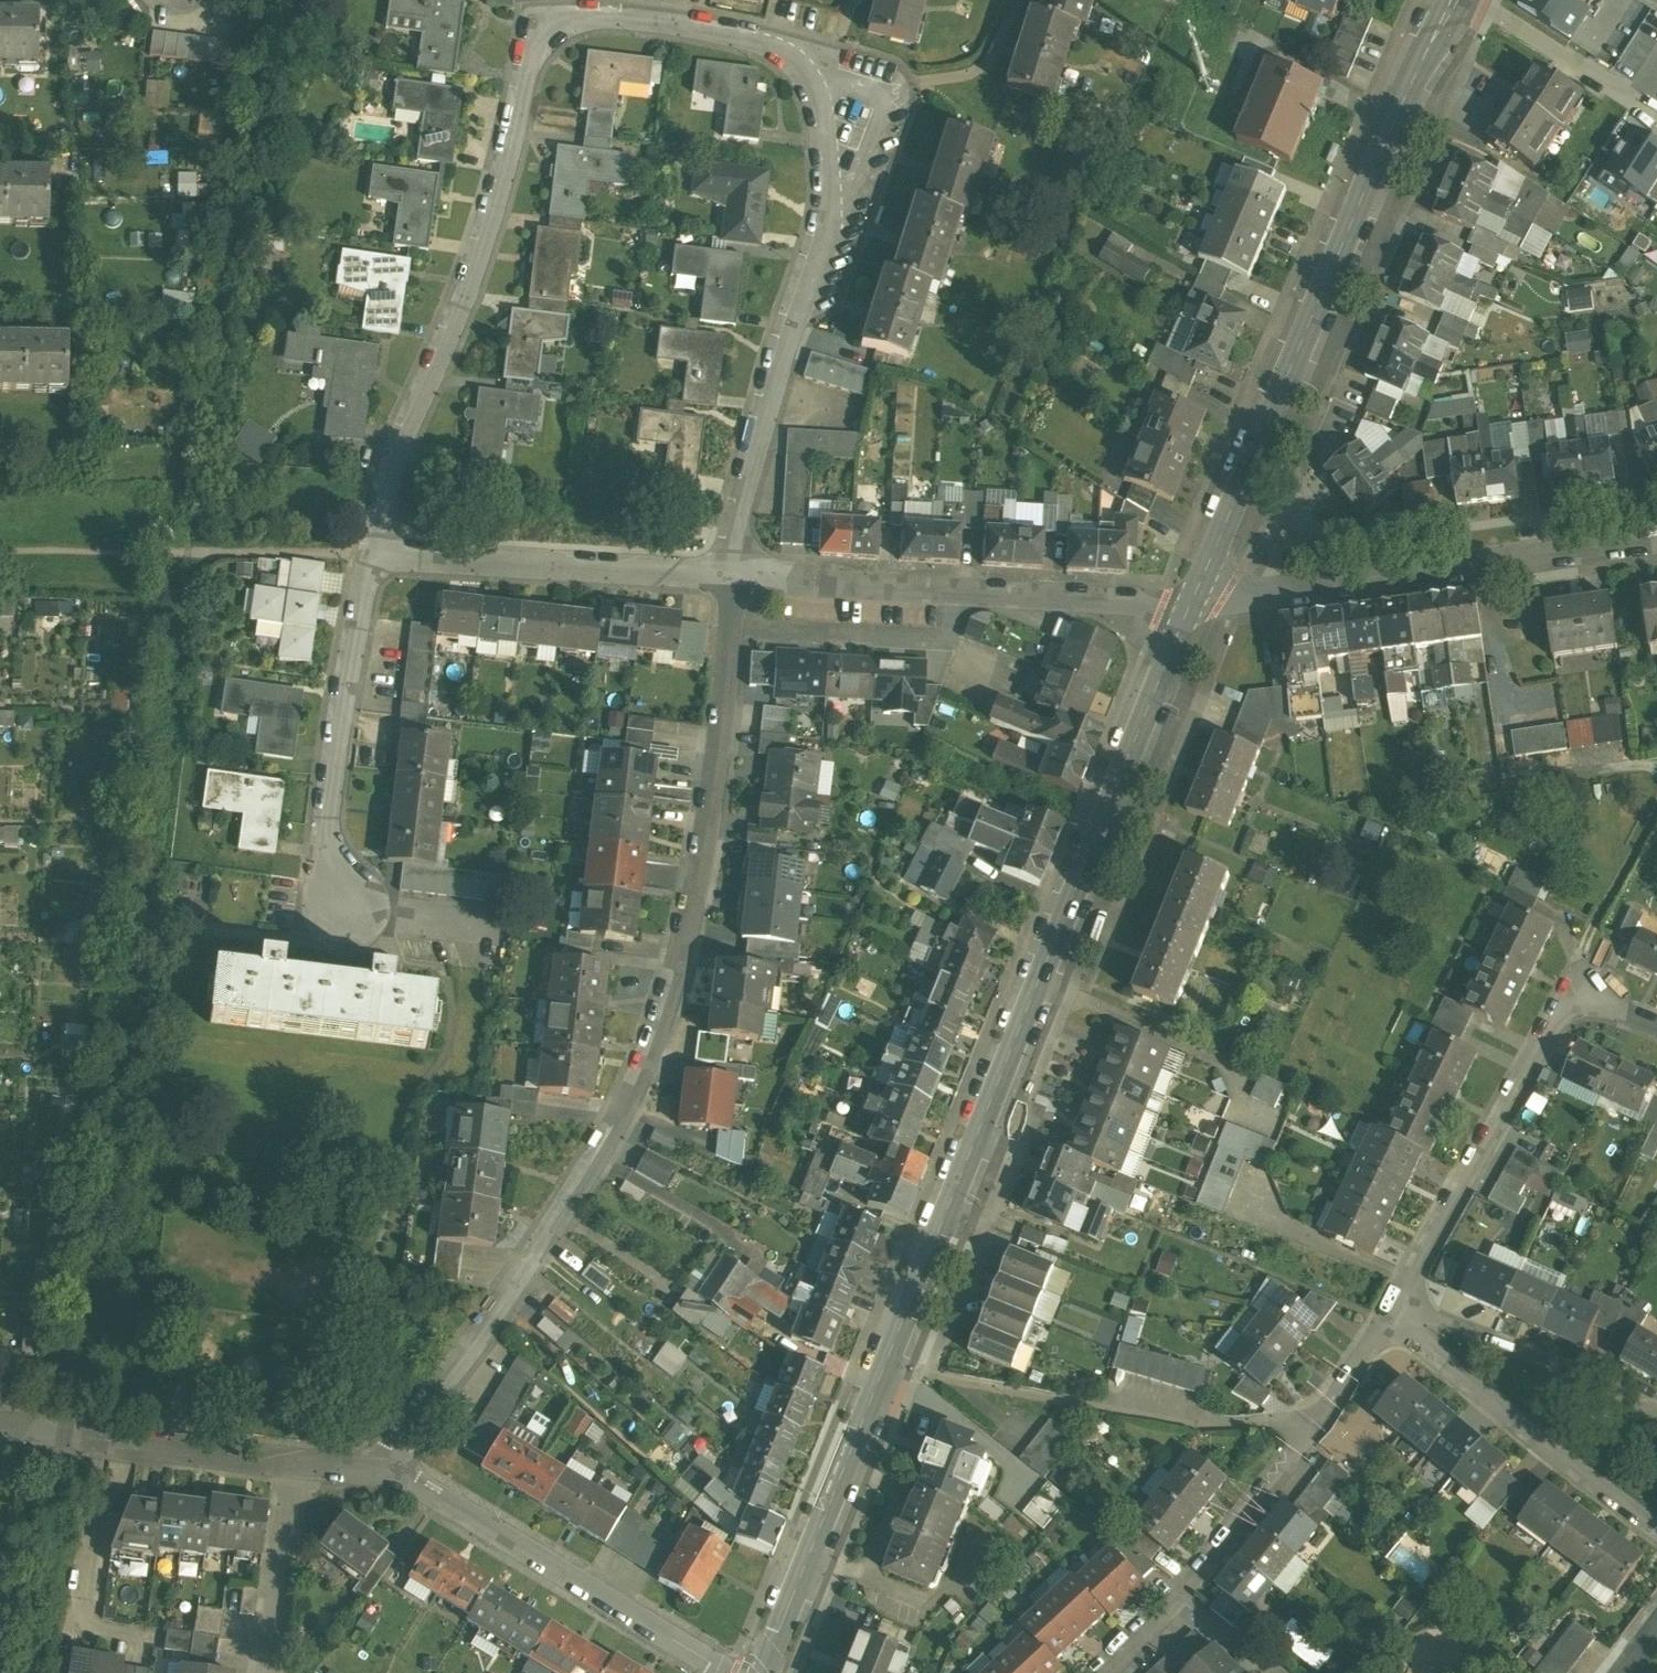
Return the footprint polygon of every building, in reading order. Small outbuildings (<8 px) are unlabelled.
[(388,17),(390,17),(424,22),(417,71),(423,72),(425,58),(456,63),(464,2),(451,0),(390,0),(388,17)] [(486,5),(513,8),(514,0),(487,0),(486,5)] [(868,32),(913,43),(925,0),(876,0),(868,32)] [(1038,14),(1075,26),(1083,29),(1092,0),(1043,0),(1038,14)] [(1299,3),(1297,8),(1310,13),(1315,0),(1291,0),(1299,3)] [(1310,13),(1323,19),(1324,14),(1334,18),(1341,0),(1315,0),(1310,13)] [(1572,40),(1597,0),(1524,0),(1520,6),(1572,40)] [(1373,18),(1349,8),(1344,20),(1368,30),(1373,18)] [(1029,12),(1006,86),(1052,100),(1075,26),(1038,14),(1029,12)] [(0,13),(0,66),(38,66),(39,13),(0,13)] [(1621,63),(1639,72),(1656,36),(1656,24),(1644,17),(1621,63)] [(1368,30),(1344,20),(1338,32),(1363,43),(1368,30)] [(1363,43),(1338,32),(1333,45),(1358,55),(1363,43)] [(167,34),(154,33),(152,55),(164,56),(167,34)] [(180,36),(167,34),(164,56),(177,58),(180,36)] [(193,38),(180,36),(177,58),(190,60),(193,38)] [(206,39),(193,38),(190,60),(203,61),(206,39)] [(219,41),(206,39),(203,61),(216,63),(219,41)] [(232,43),(219,41),(216,63),(229,65),(232,43)] [(1358,55),(1333,45),(1328,57),(1352,67),(1358,55)] [(102,71),(101,52),(79,53),(80,72),(102,71)] [(652,60),(588,52),(580,109),(588,110),(615,113),(619,76),(649,80),(652,60)] [(1352,67),(1328,57),(1323,69),(1347,79),(1352,67)] [(456,63),(425,58),(423,72),(454,76),(456,63)] [(759,70),(697,62),(693,90),(728,94),(724,123),(759,128),(764,95),(755,94),(759,70)] [(1324,86),(1270,63),(1237,141),(1291,163),(1324,86)] [(1213,70),(1200,65),(1195,78),(1208,83),(1213,70)] [(1583,96),(1538,67),(1490,141),(1535,170),(1583,96)] [(168,108),(171,83),(151,81),(147,105),(168,108)] [(463,91),(396,81),(392,103),(424,107),(418,147),(454,153),(463,91)] [(615,113),(588,110),(587,123),(613,127),(615,113)] [(1621,120),(1602,151),(1613,158),(1631,130),(1622,124),(1624,122),(1621,120)] [(613,127),(587,123),(585,138),(611,141),(613,127)] [(759,128),(724,123),(722,136),(758,140),(759,128)] [(993,142),(948,128),(924,201),(961,213),(969,216),(993,142)] [(1598,182),(1618,194),(1624,186),(1647,200),(1656,183),(1656,144),(1632,128),(1631,130),(1613,158),(1598,182)] [(585,138),(583,150),(609,154),(611,141),(585,138)] [(454,153),(418,147),(417,160),(452,165),(454,153)] [(550,217),(582,222),(584,222),(588,190),(584,190),(586,174),(612,177),(611,185),(628,187),(632,157),(609,154),(583,150),(558,147),(549,217),(550,217)] [(1275,171),(1245,158),(1240,170),(1270,183),(1275,171)] [(1447,186),(1508,212),(1528,223),(1535,226),(1551,197),(1526,180),(1516,204),(1491,193),(1498,174),(1459,158),(1447,186)] [(767,173),(697,164),(694,186),(729,190),(724,226),(760,231),(767,173)] [(439,177),(373,167),(369,193),(400,198),(393,246),(399,247),(401,234),(430,238),(439,177)] [(1240,170),(1237,169),(1227,192),(1277,213),(1287,190),(1270,183),(1240,170)] [(0,171),(0,224),(48,225),(49,172),(0,171)] [(185,195),(184,171),(142,173),(143,197),(185,195)] [(1647,200),(1656,206),(1656,183),(1647,200)] [(1482,213),(1487,203),(1447,186),(1435,215),(1474,231),(1482,213)] [(1277,213),(1227,192),(1218,214),(1268,235),(1277,213)] [(924,201),(916,199),(893,272),(930,284),(938,287),(961,213),(924,201)] [(1508,212),(1487,203),(1482,213),(1494,217),(1499,229),(1525,242),(1533,226),(1508,212)] [(1268,235),(1218,214),(1209,236),(1259,256),(1268,235)] [(550,217),(548,231),(580,235),(582,222),(550,217)] [(760,231),(724,226),(723,239),(758,243),(760,231)] [(1504,258),(1512,241),(1477,227),(1468,243),(1504,258)] [(581,235),(580,235),(548,231),(538,229),(529,299),(564,303),(569,265),(577,266),(581,235)] [(430,238),(401,234),(399,247),(428,251),(430,238)] [(1259,256),(1209,236),(1199,258),(1207,261),(1233,272),(1249,279),(1259,256)] [(1464,256),(1424,239),(1412,267),(1475,294),(1479,285),(1456,275),(1464,256)] [(1504,258),(1512,261),(1520,245),(1512,241),(1504,258)] [(1127,255),(1107,243),(1099,257),(1119,269),(1127,255)] [(744,255),(675,246),(672,270),(706,274),(702,308),(737,312),(744,255)] [(1499,257),(1474,246),(1468,257),(1494,269),(1499,257)] [(408,261),(343,253),(339,283),(369,287),(363,330),(376,332),(378,320),(399,323),(408,261)] [(1151,269),(1127,255),(1119,269),(1143,283),(1151,269)] [(1641,255),(1624,280),(1631,287),(1637,278),(1648,260),(1641,255)] [(1233,272),(1207,261),(1200,276),(1225,291),(1233,272)] [(1475,294),(1412,267),(1400,296),(1440,313),(1447,294),(1470,304),(1475,294)] [(893,272),(885,270),(861,344),(906,359),(930,284),(893,272)] [(1225,291),(1200,276),(1191,294),(1218,306),(1225,291)] [(1637,278),(1631,287),(1642,299),(1647,290),(1637,278)] [(1479,285),(1475,294),(1495,302),(1498,294),(1479,285)] [(1570,308),(1593,309),(1593,288),(1570,287),(1570,308)] [(1218,306),(1191,294),(1181,318),(1194,325),(1199,327),(1236,343),(1247,319),(1218,306)] [(564,303),(529,299),(528,312),(562,316),(564,303)] [(737,312),(702,308),(700,320),(735,325),(737,312)] [(569,317),(562,316),(528,312),(511,310),(502,380),(506,380),(534,384),(537,384),(544,335),(567,338),(569,317)] [(1479,331),(1445,316),(1440,327),(1464,337),(1475,341),(1479,331)] [(399,323),(378,320),(376,332),(398,335),(399,323)] [(1429,338),(1390,320),(1377,348),(1439,375),(1443,366),(1421,356),(1429,338)] [(1236,343),(1199,327),(1185,358),(1198,364),(1206,367),(1222,374),(1236,343)] [(1464,337),(1440,327),(1435,340),(1459,350),(1464,337)] [(724,338),(660,329),(656,359),(687,363),(683,390),(716,394),(717,394),(724,338)] [(1590,330),(1569,331),(1570,350),(1591,349),(1590,330)] [(0,338),(0,390),(67,391),(68,339),(0,338)] [(375,351),(290,338),(286,361),(317,365),(315,379),(335,382),(330,414),(332,414),(329,436),(360,441),(370,373),(372,373),(375,351)] [(1198,364),(1157,347),(1150,363),(1168,373),(1190,386),(1197,370),(1196,369),(1198,364)] [(1439,375),(1377,348),(1365,377),(1404,394),(1412,376),(1435,386),(1439,375)] [(873,373),(812,352),(803,378),(869,397),(873,373)] [(1443,366),(1439,375),(1448,374),(1451,364),(1445,362),(1443,366)] [(1206,367),(1198,364),(1196,369),(1197,370),(1203,373),(1206,367)] [(1190,386),(1168,373),(1159,395),(1165,397),(1184,405),(1191,387),(1190,386)] [(506,380),(505,394),(532,397),(534,384),(506,380)] [(1644,409),(1654,405),(1656,404),(1656,384),(1656,382),(1637,390),(1644,409)] [(540,398),(532,397),(505,394),(478,390),(469,461),(500,465),(506,418),(537,422),(540,398)] [(716,394),(683,390),(681,403),(714,407),(716,394)] [(1397,402),(1374,392),(1366,411),(1390,422),(1397,402)] [(1184,405),(1165,397),(1154,422),(1148,420),(1140,439),(1187,458),(1206,415),(1184,405)] [(1474,404),(1479,435),(1489,502),(1519,498),(1514,463),(1513,455),(1493,458),(1485,402),(1474,404)] [(1654,405),(1644,409),(1653,432),(1635,439),(1652,479),(1656,476),(1656,412),(1654,405)] [(1573,410),(1562,412),(1564,423),(1575,422),(1573,410)] [(705,419),(640,411),(637,433),(663,436),(662,446),(668,447),(664,472),(697,477),(705,419)] [(1618,413),(1621,435),(1634,433),(1630,411),(1618,413)] [(1606,415),(1609,437),(1621,435),(1618,413),(1606,415)] [(1609,441),(1589,444),(1586,420),(1575,422),(1585,489),(1616,484),(1609,441)] [(1532,460),(1532,463),(1550,460),(1548,450),(1550,450),(1546,422),(1527,424),(1532,460)] [(1585,489),(1575,422),(1564,423),(1568,448),(1550,450),(1548,450),(1550,460),(1554,493),(1585,489)] [(269,461),(276,432),(242,424),(235,453),(269,461)] [(1513,455),(1514,463),(1532,460),(1527,424),(1513,426),(1517,454),(1513,455)] [(858,435),(786,431),(785,457),(812,459),(854,460),(858,435)] [(1489,502),(1479,435),(1468,437),(1472,461),(1452,463),(1454,476),(1458,506),(1489,502)] [(1404,436),(1392,446),(1398,454),(1410,445),(1404,436)] [(1410,445),(1398,454),(1405,462),(1424,448),(1422,436),(1410,445)] [(1187,458),(1140,439),(1133,456),(1140,459),(1129,484),(1132,485),(1155,495),(1169,501),(1187,458)] [(1424,445),(1429,480),(1454,476),(1448,441),(1424,445)] [(1345,495),(1398,454),(1392,446),(1373,460),(1360,445),(1326,471),(1345,495)] [(1398,454),(1345,495),(1364,520),(1398,494),(1385,477),(1405,462),(1398,454)] [(812,459),(785,457),(780,518),(807,520),(812,459)] [(1277,462),(1269,481),(1276,483),(1283,465),(1277,462)] [(697,477),(664,472),(662,485),(695,489),(697,477)] [(1429,484),(1402,487),(1406,514),(1432,510),(1429,484)] [(695,489),(662,485),(659,497),(699,500),(700,490),(695,489)] [(1155,495),(1132,485),(1126,502),(1148,516),(1155,495)] [(906,488),(892,486),(891,505),(905,506),(905,503),(906,488)] [(975,494),(962,493),(961,507),(963,507),(962,529),(972,530),(975,494)] [(1055,535),(1068,535),(1069,514),(1070,497),(1057,496),(1055,535)] [(1126,502),(1124,501),(1118,518),(1136,519),(1136,524),(1143,527),(1148,516),(1126,502)] [(904,517),(898,525),(898,527),(903,527),(901,561),(928,563),(930,527),(932,505),(905,503),(905,506),(904,517)] [(847,558),(850,522),(850,506),(833,505),(833,521),(814,520),(812,547),(820,548),(819,556),(847,558)] [(905,506),(891,505),(891,509),(890,525),(898,525),(904,517),(905,506)] [(957,565),(959,529),(962,529),(963,507),(961,507),(944,506),(943,528),(930,527),(928,563),(957,565)] [(891,509),(883,508),(882,524),(890,525),(891,509)] [(985,509),(974,508),(972,530),(983,530),(985,509)] [(1013,532),(1002,531),(1003,510),(985,509),(983,530),(986,530),(983,566),(1011,567),(1013,532)] [(1083,514),(1069,514),(1068,535),(1066,571),(1094,572),(1096,537),(1097,525),(1097,524),(1082,523),(1083,514)] [(807,520),(780,518),(779,546),(812,548),(812,547),(814,520),(807,520)] [(1123,574),(1124,549),(1135,549),(1136,524),(1136,519),(1118,518),(1117,538),(1113,538),(1114,526),(1097,525),(1096,537),(1094,572),(1123,574)] [(882,524),(850,522),(847,558),(876,560),(878,525),(882,526),(882,524)] [(1042,534),(1013,532),(1011,567),(1040,569),(1042,534)] [(288,588),(320,593),(324,566),(292,561),(288,588)] [(277,659),(310,664),(320,593),(288,588),(287,593),(254,589),(249,621),(282,626),(277,659)] [(1642,592),(1650,648),(1656,647),(1656,589),(1642,592)] [(1475,593),(1442,598),(1448,644),(1461,642),(1482,639),(1475,593)] [(1609,594),(1545,604),(1553,658),(1617,649),(1609,594)] [(1442,598),(1409,603),(1415,649),(1435,646),(1448,644),(1442,598)] [(476,640),(481,604),(441,599),(438,627),(437,635),(476,640)] [(12,618),(12,603),(0,604),(0,618),(12,618)] [(34,603),(34,619),(59,620),(59,604),(34,603)] [(1409,603),(1376,607),(1382,653),(1403,650),(1415,649),(1409,603)] [(516,645),(520,609),(481,604),(476,640),(516,645)] [(1376,607),(1343,612),(1350,658),(1382,653),(1376,607)] [(636,649),(641,613),(601,608),(600,619),(596,645),(636,649)] [(555,650),(560,614),(520,609),(516,645),(555,650)] [(1343,612),(1310,616),(1317,663),(1350,658),(1343,612)] [(679,624),(680,618),(641,613),(636,649),(675,654),(679,624)] [(596,645),(600,619),(560,614),(555,650),(595,655),(596,645)] [(1310,616),(1291,619),(1284,626),(1287,680),(1319,675),(1317,663),(1310,616)] [(1074,627),(1058,621),(1050,638),(1067,645),(1074,627)] [(410,637),(436,641),(437,635),(438,627),(411,624),(410,637)] [(707,628),(679,624),(675,654),(675,662),(702,665),(707,628)] [(1074,627),(1067,645),(1055,675),(1095,690),(1114,643),(1074,627)] [(408,650),(435,654),(436,641),(410,637),(408,650)] [(1461,642),(1448,644),(1455,689),(1473,686),(1473,685),(1468,653),(1463,654),(1461,642)] [(1448,644),(1435,646),(1436,650),(1437,650),(1440,668),(1434,669),(1437,691),(1455,689),(1448,644)] [(1415,649),(1403,650),(1405,665),(1417,663),(1415,649)] [(406,663),(433,667),(435,654),(408,650),(406,663)] [(825,698),(827,658),(804,657),(805,654),(778,653),(778,656),(776,688),(776,697),(793,698),(793,696),(825,698)] [(778,656),(752,654),(750,686),(776,688),(778,656)] [(1371,678),(1366,656),(1350,658),(1353,681),(1371,678)] [(873,660),(827,658),(825,698),(871,700),(873,660)] [(924,663),(873,660),(871,700),(885,701),(884,712),(914,713),(915,713),(916,697),(922,697),(923,686),(924,663)] [(405,677),(431,680),(433,667),(406,663),(405,677)] [(1055,675),(1049,672),(1035,707),(1063,718),(1081,725),(1095,690),(1055,675)] [(1392,675),(1386,676),(1390,699),(1407,696),(1405,674),(1392,675)] [(1319,675),(1287,680),(1291,719),(1324,716),(1320,686),(1321,686),(1319,675)] [(403,690),(430,693),(431,680),(405,677),(403,690)] [(1371,678),(1353,681),(1355,692),(1356,703),(1370,700),(1374,700),(1371,678)] [(302,694),(227,683),(223,714),(262,719),(257,754),(292,759),(302,694)] [(1321,686),(1320,686),(1324,716),(1344,713),(1341,694),(1339,683),(1321,686)] [(1473,686),(1455,689),(1456,698),(1476,695),(1474,685),(1473,685),(1473,686)] [(941,687),(923,686),(922,697),(916,697),(915,713),(914,713),(913,726),(927,728),(941,687)] [(129,689),(113,688),(111,712),(126,713),(129,689)] [(402,703),(428,706),(430,693),(403,690),(402,703)] [(1355,692),(1341,694),(1344,713),(1358,711),(1356,703),(1355,692)] [(1273,694),(1252,697),(1235,742),(1259,752),(1270,722),(1277,721),(1273,694)] [(1409,723),(1407,696),(1390,699),(1394,725),(1409,723)] [(1050,729),(1019,716),(1022,709),(998,700),(989,722),(1004,729),(1051,748),(1052,747),(1089,762),(1101,734),(1081,725),(1063,718),(1056,735),(1049,732),(1050,729)] [(400,716),(426,719),(428,706),(402,703),(400,716)] [(789,710),(763,707),(762,720),(788,723),(789,710)] [(0,712),(0,728),(13,729),(14,713),(0,712)] [(1618,716),(1605,718),(1609,744),(1622,742),(1618,716)] [(626,731),(652,734),(654,721),(628,718),(626,731)] [(1605,718),(1592,720),(1596,745),(1609,744),(1605,718)] [(788,723),(762,720),(760,733),(786,737),(788,723)] [(1592,720),(1579,721),(1583,747),(1596,745),(1592,720)] [(1579,721),(1566,723),(1570,749),(1583,747),(1579,721)] [(1563,724),(1511,732),(1515,757),(1567,749),(1563,724)] [(624,744),(651,747),(652,734),(626,731),(624,744)] [(760,733),(757,755),(772,756),(772,755),(785,757),(787,737),(786,737),(760,733)] [(402,734),(397,774),(437,779),(440,760),(446,761),(448,740),(402,734)] [(1235,742),(1218,736),(1188,812),(1229,828),(1259,752),(1235,742)] [(618,756),(649,760),(651,747),(624,744),(620,743),(618,756)] [(1020,754),(997,745),(991,761),(1013,771),(1020,754)] [(1089,762),(1052,747),(1051,748),(1045,764),(1020,754),(1013,771),(1075,796),(1089,762)] [(599,778),(652,784),(655,761),(649,760),(618,756),(602,754),(599,778)] [(785,757),(772,755),(772,756),(768,790),(812,796),(816,761),(785,757)] [(284,785),(209,774),(204,809),(252,816),(249,836),(276,840),(284,785)] [(397,774),(392,818),(433,823),(438,824),(441,803),(435,803),(437,779),(397,774)] [(596,801),(649,807),(652,784),(599,778),(596,801)] [(812,796),(768,790),(763,828),(763,830),(776,831),(807,835),(808,824),(815,825),(817,807),(810,807),(812,796)] [(593,823),(646,830),(649,807),(596,801),(593,823)] [(967,807),(955,801),(948,815),(960,822),(961,821),(967,807)] [(980,811),(967,806),(967,807),(961,821),(962,822),(973,827),(980,811)] [(1026,812),(1019,828),(980,811),(973,827),(1050,859),(1063,827),(1026,812)] [(392,818),(386,862),(402,864),(415,866),(427,867),(433,868),(436,843),(431,842),(433,823),(392,818)] [(973,827),(962,822),(956,835),(968,840),(973,827)] [(591,846),(643,853),(646,830),(593,823),(591,846)] [(956,835),(933,825),(920,847),(923,848),(932,854),(961,868),(974,845),(967,842),(968,840),(956,835)] [(763,828),(748,827),(746,843),(774,847),(776,831),(763,830),(763,828)] [(1001,851),(1008,854),(1001,871),(1039,886),(1050,859),(973,827),(968,840),(967,842),(974,845),(999,855),(1001,851)] [(276,840),(249,836),(247,852),(273,855),(276,840)] [(772,863),(774,847),(749,844),(747,860),(772,863)] [(588,869),(640,875),(643,853),(591,846),(588,869)] [(932,854),(923,848),(910,872),(923,879),(925,875),(922,873),(932,854)] [(961,868),(932,854),(922,873),(925,875),(923,879),(919,887),(945,901),(962,869),(961,868)] [(1229,875),(1188,858),(1182,872),(1183,873),(1167,914),(1166,913),(1161,925),(1202,942),(1209,926),(1203,924),(1217,890),(1222,893),(1229,875)] [(800,893),(803,867),(751,861),(748,887),(800,893)] [(411,892),(415,866),(402,864),(399,891),(411,892)] [(424,894),(427,867),(415,866),(411,892),(424,894)] [(436,895),(439,869),(433,868),(427,867),(424,894),(436,895)] [(449,897),(452,870),(439,869),(436,895),(449,897)] [(585,891),(638,898),(640,875),(588,869),(585,891)] [(461,898),(464,872),(452,870),(449,897),(461,898)] [(473,900),(477,873),(464,872),(461,898),(473,900)] [(486,901),(489,875),(477,873),(473,900),(486,901)] [(498,903),(502,876),(489,875),(486,901),(498,903)] [(511,904),(514,878),(502,876),(498,903),(511,904)] [(1536,898),(1510,886),(1504,898),(1530,911),(1536,898)] [(797,919),(800,893),(748,887),(745,913),(797,919)] [(592,938),(632,943),(638,898),(585,891),(580,935),(579,936),(592,938)] [(1553,927),(1511,907),(1463,1008),(1472,1012),(1505,1028),(1553,927)] [(794,945),(797,919),(745,913),(742,939),(748,940),(794,945)] [(936,940),(942,943),(941,944),(950,948),(984,964),(988,955),(986,953),(995,935),(963,918),(956,933),(939,924),(938,927),(923,918),(918,929),(936,940)] [(97,921),(81,919),(79,943),(96,944),(97,921)] [(1202,942),(1161,925),(1156,938),(1157,938),(1140,980),(1139,980),(1134,992),(1175,1009),(1182,992),(1177,989),(1190,957),(1195,959),(1202,942)] [(579,936),(580,935),(566,933),(565,948),(591,951),(592,938),(579,936)] [(1656,942),(1639,935),(1627,960),(1656,974),(1656,939),(1656,942)] [(794,945),(748,940),(746,956),(792,961),(794,945)] [(923,970),(938,978),(973,991),(984,964),(950,948),(941,944),(942,943),(936,940),(923,970)] [(261,962),(260,978),(216,973),(210,1022),(318,1035),(324,986),(281,980),(283,965),(282,965),(284,945),(265,943),(263,962),(261,962)] [(591,951),(565,948),(563,961),(589,964),(591,951)] [(433,998),(390,993),(392,979),(391,979),(393,959),(374,956),(371,976),(369,991),(324,986),(318,1035),(427,1049),(433,998)] [(792,961),(746,956),(744,969),(772,972),(771,975),(791,977),(793,961),(792,961)] [(601,1010),(607,966),(589,964),(563,961),(555,959),(549,1004),(601,1010)] [(744,969),(718,965),(712,1008),(762,1014),(766,1014),(771,975),(772,972),(744,969)] [(938,978),(929,1002),(915,994),(912,1001),(918,1004),(926,1009),(961,1022),(973,991),(938,978)] [(1463,1008),(1446,1000),(1439,1013),(1465,1025),(1472,1012),(1463,1008)] [(596,1054),(601,1010),(549,1004),(543,1048),(596,1054)] [(961,1022),(926,1009),(918,1004),(914,1013),(908,1011),(901,1029),(910,1034),(915,1036),(950,1050),(961,1022)] [(762,1014),(712,1008),(709,1035),(729,1038),(759,1041),(762,1014)] [(1465,1025),(1439,1013),(1430,1033),(1435,1036),(1436,1034),(1456,1044),(1465,1025)] [(1169,1050),(1120,1030),(1111,1052),(1161,1071),(1169,1050)] [(729,1038),(709,1035),(698,1034),(694,1062),(715,1064),(725,1065),(729,1038)] [(910,1034),(901,1057),(887,1051),(885,1058),(938,1079),(950,1050),(915,1036),(910,1034)] [(1456,1044),(1436,1034),(1435,1036),(1388,1135),(1422,1152),(1429,1155),(1478,1054),(1456,1044)] [(82,1037),(66,1035),(64,1060),(81,1061),(82,1037)] [(1617,1061),(1589,1048),(1590,1046),(1579,1041),(1562,1077),(1586,1088),(1589,1082),(1604,1089),(1617,1061)] [(590,1099),(596,1054),(543,1048),(538,1091),(538,1092),(590,1099)] [(1161,1071),(1111,1052),(1103,1072),(1152,1092),(1161,1071)] [(938,1079),(885,1058),(882,1064),(896,1070),(889,1087),(929,1103),(938,1079)] [(1617,1061),(1604,1089),(1619,1096),(1616,1102),(1640,1114),(1656,1078),(1646,1073),(1645,1074),(1617,1061)] [(725,1065),(715,1064),(714,1077),(734,1080),(753,1082),(755,1069),(725,1065)] [(1152,1092),(1103,1072),(1095,1092),(1144,1112),(1152,1092)] [(714,1077),(686,1074),(683,1100),(731,1106),(734,1080),(714,1077)] [(1262,1075),(1251,1097),(1263,1103),(1274,1081),(1262,1075)] [(1274,1081),(1263,1103),(1275,1109),(1285,1087),(1274,1081)] [(512,1087),(510,1102),(536,1105),(538,1092),(538,1091),(512,1087)] [(929,1103),(889,1087),(882,1105),(868,1099),(865,1106),(919,1127),(929,1103)] [(1144,1112),(1095,1092),(1087,1113),(1136,1133),(1144,1112)] [(1653,1097),(1642,1121),(1654,1127),(1656,1120),(1656,1098),(1653,1097)] [(731,1106),(683,1100),(679,1126),(718,1131),(727,1132),(731,1106)] [(510,1102),(508,1115),(535,1118),(536,1105),(510,1102)] [(919,1127),(865,1106),(862,1113),(877,1118),(867,1141),(889,1150),(889,1152),(906,1159),(907,1158),(919,1127)] [(508,1115),(456,1108),(450,1153),(503,1160),(508,1115)] [(1136,1133),(1087,1113),(1078,1133),(1128,1153),(1136,1133)] [(1654,1127),(1641,1154),(1653,1160),(1656,1151),(1656,1120),(1654,1127)] [(832,1127),(820,1122),(816,1132),(828,1136),(832,1127)] [(1239,1129),(1227,1124),(1218,1146),(1219,1147),(1230,1151),(1239,1129)] [(867,1141),(832,1127),(828,1136),(886,1159),(889,1152),(889,1150),(867,1141)] [(1239,1129),(1230,1151),(1243,1156),(1252,1134),(1239,1129)] [(676,1139),(654,1130),(649,1141),(671,1151),(676,1139)] [(727,1132),(718,1131),(715,1156),(740,1167),(744,1134),(727,1132)] [(1388,1135),(1380,1132),(1373,1146),(1368,1144),(1362,1155),(1410,1178),(1422,1152),(1388,1135)] [(1128,1153),(1078,1133),(1070,1154),(1094,1164),(1119,1174),(1128,1153)] [(1252,1134),(1243,1156),(1246,1157),(1255,1161),(1264,1138),(1252,1134)] [(1264,1138),(1255,1161),(1267,1166),(1276,1143),(1264,1138)] [(825,1143),(813,1139),(811,1144),(805,1141),(801,1148),(820,1156),(825,1143)] [(841,1146),(827,1140),(825,1143),(820,1156),(834,1161),(841,1146)] [(886,1159),(884,1164),(841,1146),(834,1161),(916,1195),(927,1167),(907,1158),(906,1159),(889,1152),(886,1159)] [(1230,1151),(1219,1147),(1213,1162),(1240,1172),(1246,1157),(1243,1156),(1230,1151)] [(1078,1195),(1095,1202),(1111,1208),(1111,1209),(1126,1215),(1132,1200),(1094,1184),(1095,1183),(1087,1180),(1094,1164),(1070,1154),(1054,1148),(1041,1180),(1078,1195)] [(1510,1161),(1533,1173),(1540,1160),(1517,1148),(1510,1161)] [(676,1167),(646,1152),(634,1172),(663,1189),(676,1167)] [(497,1204),(503,1160),(450,1153),(444,1197),(497,1204)] [(1410,1178),(1362,1155),(1357,1167),(1362,1170),(1355,1183),(1398,1204),(1410,1178)] [(834,1161),(820,1156),(805,1195),(810,1197),(810,1196),(820,1201),(820,1200),(830,1176),(829,1176),(834,1161)] [(1192,1158),(1188,1174),(1199,1178),(1203,1161),(1192,1158)] [(1565,1173),(1540,1160),(1533,1173),(1532,1174),(1557,1188),(1565,1173)] [(916,1195),(834,1161),(829,1176),(830,1176),(861,1189),(867,1187),(873,1189),(867,1205),(905,1221),(916,1195)] [(1504,1173),(1527,1185),(1532,1174),(1533,1173),(1510,1161),(1504,1173)] [(1240,1172),(1213,1162),(1207,1176),(1234,1186),(1240,1172)] [(1527,1185),(1504,1173),(1497,1184),(1521,1197),(1527,1185)] [(1234,1186),(1207,1176),(1202,1190),(1228,1201),(1234,1186)] [(1078,1195),(1041,1180),(1028,1213),(1065,1228),(1078,1195)] [(644,1193),(624,1182),(618,1192),(638,1203),(644,1193)] [(1398,1204),(1355,1183),(1348,1198),(1343,1195),(1338,1207),(1385,1229),(1398,1204)] [(1562,1188),(1558,1203),(1583,1210),(1586,1202),(1572,1199),(1574,1192),(1562,1188)] [(1228,1201),(1202,1190),(1196,1204),(1223,1215),(1228,1201)] [(820,1201),(810,1196),(810,1197),(806,1206),(822,1213),(823,1211),(822,1210),(825,1203),(820,1200),(820,1201)] [(492,1247),(497,1204),(444,1197),(439,1240),(439,1241),(463,1244),(492,1247)] [(1111,1208),(1095,1202),(1081,1235),(1097,1241),(1111,1209),(1111,1208)] [(825,1213),(841,1219),(830,1243),(866,1258),(879,1225),(843,1212),(825,1203),(822,1210),(823,1211),(825,1213)] [(1385,1229),(1338,1207),(1332,1219),(1337,1222),(1330,1236),(1373,1256),(1385,1229)] [(815,1237),(830,1243),(841,1219),(825,1213),(815,1237)] [(1048,1236),(1025,1226),(1020,1239),(1043,1248),(1048,1236)] [(435,1254),(461,1258),(463,1244),(439,1241),(439,1240),(437,1239),(435,1254)] [(866,1258),(830,1243),(817,1277),(820,1278),(854,1291),(860,1277),(859,1276),(866,1258)] [(1055,1267),(1013,1250),(1002,1276),(1044,1293),(1055,1267)] [(433,1267),(459,1270),(461,1258),(435,1254),(433,1267)] [(724,1258),(698,1297),(712,1307),(723,1314),(750,1275),(724,1258)] [(1518,1277),(1477,1258),(1461,1295),(1502,1313),(1518,1277)] [(603,1276),(583,1261),(574,1272),(595,1288),(603,1276)] [(431,1280),(458,1284),(459,1270),(433,1267),(431,1280)] [(817,1277),(803,1269),(795,1284),(814,1293),(820,1278),(817,1277)] [(787,1284),(764,1270),(758,1280),(780,1294),(787,1284)] [(1044,1293),(1002,1276),(992,1302),(1034,1319),(1044,1293)] [(1558,1294),(1518,1277),(1502,1313),(1542,1331),(1558,1294)] [(803,1309),(841,1324),(854,1291),(820,1278),(814,1293),(795,1284),(789,1281),(787,1284),(780,1294),(790,1301),(803,1309)] [(1284,1292),(1286,1286),(1270,1278),(1251,1308),(1264,1317),(1284,1292)] [(1302,1306),(1284,1292),(1264,1317),(1263,1318),(1298,1346),(1318,1321),(1319,1320),(1302,1306)] [(698,1297),(691,1293),(676,1315),(696,1329),(712,1307),(698,1297)] [(1337,1305),(1311,1294),(1302,1306),(1319,1320),(1318,1321),(1322,1324),(1337,1305)] [(1599,1313),(1558,1294),(1542,1331),(1583,1349),(1599,1313)] [(1651,1308),(1628,1295),(1613,1330),(1614,1330),(1607,1345),(1624,1354),(1639,1329),(1651,1308)] [(555,1299),(547,1309),(568,1327),(577,1317),(555,1299)] [(803,1309),(790,1301),(786,1309),(800,1315),(790,1339),(828,1354),(841,1324),(803,1309)] [(1034,1319),(992,1302),(981,1327),(1024,1345),(1034,1319)] [(1137,1344),(1143,1319),(1130,1316),(1124,1341),(1137,1344)] [(564,1335),(544,1318),(536,1328),(555,1345),(564,1335)] [(1298,1346),(1263,1318),(1246,1340),(1281,1367),(1298,1346)] [(1024,1345),(981,1327),(971,1354),(1013,1371),(1024,1345)] [(40,1330),(24,1329),(22,1353),(38,1354),(40,1330)] [(1639,1329),(1624,1354),(1620,1361),(1656,1382),(1656,1340),(1639,1329)] [(1281,1367),(1246,1340),(1228,1362),(1247,1376),(1264,1390),(1265,1389),(1281,1367)] [(676,1376),(687,1352),(664,1341),(653,1365),(676,1376)] [(1133,1348),(1120,1344),(1113,1369),(1126,1373),(1133,1348)] [(1146,1352),(1133,1348),(1126,1373),(1138,1376),(1146,1352)] [(1146,1352),(1138,1376),(1151,1380),(1158,1355),(1146,1352)] [(1158,1355),(1151,1380),(1163,1384),(1171,1359),(1158,1355)] [(540,1371),(517,1357),(463,1446),(485,1461),(501,1434),(540,1371)] [(822,1371),(788,1357),(777,1383),(766,1378),(763,1385),(775,1389),(809,1403),(822,1371)] [(1183,1363),(1171,1359),(1163,1384),(1176,1388),(1183,1363)] [(1196,1366),(1183,1363),(1176,1388),(1188,1391),(1196,1366)] [(1208,1370),(1196,1366),(1188,1391),(1201,1395),(1208,1370)] [(1264,1390),(1247,1376),(1234,1392),(1262,1407),(1272,1394),(1265,1389),(1264,1390)] [(1402,1379),(1375,1412),(1387,1422),(1391,1418),(1406,1430),(1430,1401),(1402,1379)] [(809,1403),(775,1389),(766,1410),(754,1405),(752,1412),(764,1417),(798,1431),(809,1403)] [(1406,1430),(1402,1435),(1413,1443),(1416,1439),(1432,1451),(1456,1422),(1430,1401),(1406,1430)] [(694,1416),(687,1410),(679,1420),(686,1426),(694,1416)] [(798,1431),(764,1417),(755,1438),(743,1433),(740,1440),(753,1445),(786,1459),(798,1431)] [(1050,1421),(1021,1459),(1045,1478),(1076,1440),(1057,1424),(1050,1421)] [(1481,1444),(1456,1422),(1432,1451),(1428,1456),(1438,1464),(1442,1460),(1457,1472),(1481,1444)] [(683,1432),(675,1426),(663,1440),(671,1446),(683,1432)] [(962,1434),(947,1428),(938,1449),(930,1446),(922,1466),(930,1470),(922,1490),(963,1506),(967,1507),(987,1456),(971,1450),(974,1443),(961,1438),(962,1434)] [(563,1471),(501,1434),(485,1461),(480,1468),(542,1506),(563,1471)] [(1507,1465),(1481,1444),(1457,1472),(1453,1477),(1464,1485),(1466,1482),(1482,1495),(1502,1471),(1507,1465)] [(786,1459),(753,1445),(744,1466),(737,1463),(734,1470),(742,1473),(775,1487),(786,1459)] [(1198,1456),(1186,1470),(1182,1467),(1174,1477),(1178,1480),(1207,1504),(1227,1479),(1198,1456)] [(719,1475),(699,1458),(693,1465),(713,1482),(719,1475)] [(1350,1478),(1330,1461),(1319,1474),(1340,1491),(1350,1478)] [(713,1482),(693,1465),(684,1476),(702,1493),(713,1482)] [(625,1509),(563,1471),(542,1506),(604,1543),(606,1541),(618,1520),(625,1509)] [(1482,1495),(1479,1498),(1497,1513),(1501,1508),(1520,1484),(1502,1471),(1482,1495)] [(775,1487),(742,1473),(731,1498),(746,1512),(763,1518),(764,1518),(769,1503),(768,1503),(775,1487)] [(1340,1491),(1319,1474),(1311,1484),(1332,1501),(1340,1491)] [(1207,1504),(1178,1480),(1166,1495),(1162,1492),(1154,1501),(1158,1505),(1188,1528),(1207,1504)] [(702,1494),(740,1526),(734,1541),(771,1556),(783,1525),(764,1518),(763,1518),(746,1512),(731,1498),(713,1482),(702,1493),(702,1494)] [(1041,1493),(1061,1510),(1069,1500),(1049,1484),(1041,1493)] [(1332,1501),(1311,1484),(1303,1495),(1323,1511),(1332,1501)] [(1538,1497),(1520,1484),(1501,1508),(1519,1521),(1522,1516),(1538,1497)] [(1579,1510),(1546,1485),(1538,1497),(1522,1516),(1536,1527),(1533,1532),(1552,1546),(1555,1541),(1579,1510)] [(133,1491),(118,1489),(115,1515),(124,1516),(124,1515),(128,1515),(130,1501),(132,1501),(133,1491)] [(963,1506),(922,1490),(888,1572),(930,1589),(963,1506)] [(1061,1510),(1041,1493),(1032,1503),(1052,1520),(1061,1510)] [(1323,1511),(1303,1495),(1292,1509),(1318,1529),(1329,1515),(1323,1511)] [(187,1501),(163,1498),(162,1505),(156,1551),(180,1553),(187,1501)] [(211,1503),(205,1550),(228,1553),(235,1501),(212,1498),(211,1503)] [(132,1501),(130,1501),(128,1515),(124,1515),(124,1516),(110,1551),(155,1557),(156,1551),(162,1505),(132,1501)] [(211,1503),(187,1501),(180,1553),(204,1556),(205,1550),(211,1503)] [(267,1505),(235,1501),(228,1553),(261,1558),(267,1505)] [(1052,1520),(1032,1503),(1025,1513),(1044,1530),(1052,1520)] [(1292,1509),(1284,1503),(1262,1531),(1290,1553),(1302,1538),(1307,1542),(1318,1529),(1292,1509)] [(1188,1528),(1158,1505),(1147,1519),(1143,1516),(1135,1526),(1162,1548),(1168,1553),(1188,1528)] [(1610,1534),(1579,1510),(1555,1541),(1568,1551),(1565,1555),(1584,1569),(1610,1534)] [(388,1548),(342,1515),(318,1548),(362,1579),(364,1581),(370,1573),(386,1551),(388,1548)] [(662,1547),(618,1520),(606,1541),(649,1568),(662,1547)] [(1162,1548),(1135,1526),(1124,1540),(1151,1562),(1162,1548)] [(728,1551),(690,1528),(658,1580),(696,1604),(713,1577),(711,1576),(716,1568),(718,1568),(728,1551)] [(1112,1548),(1142,1580),(1157,1567),(1151,1562),(1124,1540),(1111,1530),(1103,1539),(1112,1548)] [(1290,1553),(1262,1531),(1240,1558),(1268,1581),(1281,1566),(1286,1570),(1295,1557),(1290,1553)] [(1643,1559),(1610,1534),(1584,1569),(1602,1583),(1606,1579),(1619,1589),(1643,1559)] [(491,1582),(430,1544),(408,1578),(470,1616),(488,1587),(491,1582)] [(1142,1580),(1112,1548),(1095,1565),(1129,1602),(1147,1585),(1142,1580)] [(386,1551),(370,1573),(381,1580),(397,1559),(386,1551)] [(4,1586),(8,1555),(0,1554),(0,1585),(4,1586)] [(1268,1581),(1240,1558),(1217,1587),(1224,1592),(1245,1610),(1258,1594),(1263,1598),(1273,1585),(1268,1581)] [(1129,1602),(1095,1565),(1077,1581),(1108,1613),(1112,1618),(1129,1602)] [(381,1580),(370,1573),(364,1581),(362,1579),(352,1593),(365,1602),(381,1580)] [(1108,1613),(1077,1581),(1073,1577),(1056,1593),(1090,1629),(1108,1613)] [(488,1587),(470,1616),(467,1622),(528,1660),(550,1625),(488,1587)] [(256,1590),(242,1588),(239,1614),(253,1616),(256,1590)] [(1245,1610),(1224,1592),(1211,1609),(1234,1627),(1247,1611),(1245,1610)] [(1090,1629),(1056,1593),(1039,1609),(1073,1645),(1090,1629)] [(223,1612),(197,1607),(195,1621),(221,1625),(223,1612)] [(1073,1645),(1039,1609),(1021,1625),(1029,1634),(1056,1662),(1073,1645)] [(221,1625),(195,1621),(193,1634),(219,1639),(221,1625)] [(1595,1639),(1574,1623),(1567,1633),(1587,1649),(1595,1639)] [(550,1625),(528,1660),(550,1672),(605,1672),(611,1663),(550,1625)] [(190,1654),(193,1634),(166,1630),(163,1650),(190,1654)] [(1211,1649),(1193,1631),(1184,1641),(1201,1659),(1211,1649)] [(1587,1649),(1567,1633),(1558,1643),(1579,1659),(1587,1649)] [(219,1639),(193,1634),(190,1654),(216,1658),(219,1639)] [(1029,1634),(1012,1650),(1034,1672),(1061,1672),(1064,1670),(1056,1662),(1029,1634)] [(859,1635),(844,1672),(900,1672),(908,1654),(859,1635)] [(1201,1659),(1184,1641),(1174,1650),(1191,1668),(1201,1659)] [(1579,1659),(1558,1643),(1550,1654),(1571,1670),(1579,1659)] [(1232,1663),(1215,1645),(1211,1649),(1201,1659),(1191,1668),(1186,1672),(1221,1672),(1232,1663)] [(1012,1650),(995,1666),(1001,1672),(1034,1672),(1012,1650)] [(1174,1650),(1165,1659),(1178,1672),(1186,1672),(1191,1668),(1174,1650)] [(72,1652),(69,1670),(68,1672),(95,1672),(98,1657),(72,1652)] [(216,1658),(190,1654),(188,1667),(214,1671),(216,1658)] [(1550,1654),(1542,1665),(1553,1672),(1569,1672),(1571,1670),(1550,1654)] [(98,1657),(95,1672),(122,1672),(123,1666),(123,1661),(98,1657)] [(615,1657),(611,1663),(605,1672),(641,1672),(615,1657)] [(1165,1659),(1155,1668),(1160,1672),(1178,1672),(1165,1659)] [(1221,1672),(1241,1672),(1232,1663),(1221,1672)] [(1542,1665),(1536,1672),(1553,1672),(1542,1665)]
